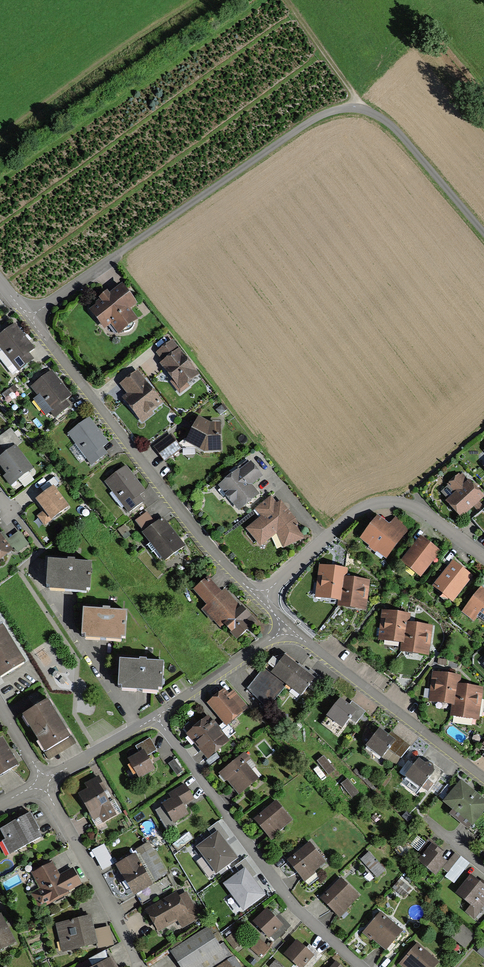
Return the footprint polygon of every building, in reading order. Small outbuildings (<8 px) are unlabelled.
[(100,301),(88,310),(104,331),(111,326),(118,335),(138,320),(131,311),(139,305),(122,283),(110,292),(108,290),(98,298),(100,301)] [(19,372),(34,360),(29,353),(34,349),(14,324),(0,335),(0,348),(19,372)] [(200,375),(173,340),(156,353),(162,360),(160,362),(174,380),(170,383),(180,395),(189,388),(187,385),(200,375)] [(50,412),(55,418),(70,406),(66,400),(71,396),(51,370),(30,386),(38,396),(34,399),(46,415),(50,412)] [(162,404),(138,370),(119,384),(127,396),(123,399),(141,423),(152,415),(150,412),(162,404)] [(68,433),(92,466),(107,455),(102,447),(107,443),(89,418),(68,433)] [(185,443),(204,452),(221,452),(220,423),(207,423),(198,418),(185,443)] [(16,447),(21,443),(11,429),(0,437),(0,445),(6,452),(15,445),(16,447)] [(171,434),(153,447),(164,462),(182,449),(171,434)] [(33,470),(16,447),(15,445),(6,452),(0,457),(0,466),(6,474),(3,477),(10,486),(33,470)] [(218,486),(238,512),(259,495),(252,486),(264,477),(251,461),(239,470),(239,469),(218,486)] [(105,482),(129,512),(143,501),(138,495),(144,491),(125,467),(105,482)] [(462,518),(474,507),(477,510),(483,505),(480,502),(483,498),(483,496),(462,473),(460,475),(459,474),(447,485),(448,486),(440,493),(447,500),(446,501),(462,518)] [(66,507),(51,489),(37,501),(45,511),(37,517),(44,525),(66,507)] [(261,546),(277,534),(283,548),(304,538),(295,519),(281,501),(275,506),(269,498),(256,509),(262,517),(247,528),(261,546)] [(143,534),(164,562),(184,547),(163,518),(156,524),(148,512),(135,521),(144,533),(143,534)] [(361,540),(387,558),(409,527),(395,518),(389,526),(377,517),(361,540)] [(6,540),(13,549),(18,552),(29,543),(19,530),(6,540)] [(6,540),(2,534),(0,532),(0,559),(13,549),(6,540)] [(419,537),(400,563),(422,579),(441,552),(419,537)] [(45,586),(88,590),(90,562),(48,558),(45,586)] [(472,577),(452,561),(432,587),(452,603),(472,577)] [(349,570),(319,566),(314,598),(338,601),(341,602),(345,577),(347,577),(349,570)] [(221,591),(209,577),(194,591),(208,606),(204,609),(221,627),(225,624),(232,632),(231,633),(237,639),(255,623),(223,589),(221,591)] [(347,577),(345,577),(341,602),(338,601),(338,607),(366,611),(370,581),(347,577)] [(481,588),(463,612),(474,620),(478,615),(483,620),(483,590),(481,588)] [(80,636),(124,639),(126,612),(82,609),(80,636)] [(411,614),(382,611),(379,641),(401,644),(404,644),(407,623),(410,624),(411,614)] [(410,624),(407,623),(404,644),(401,644),(400,652),(429,656),(433,627),(410,624)] [(26,664),(3,625),(0,627),(0,679),(26,664)] [(264,668),(248,689),(268,712),(287,687),(302,698),(307,691),(313,695),(324,680),(310,668),(307,673),(285,655),(271,673),(264,668)] [(119,659),(117,687),(160,689),(161,662),(119,659)] [(461,677),(433,673),(429,702),(452,706),(454,706),(457,684),(460,684),(461,677)] [(460,684),(457,684),(454,706),(452,706),(450,717),(479,720),(483,687),(460,684)] [(225,689),(208,703),(227,726),(248,709),(233,691),(229,694),(225,689)] [(340,699),(323,723),(338,734),(342,728),(343,729),(350,721),(355,725),(365,712),(352,703),(349,706),(340,699)] [(23,718),(46,754),(72,738),(49,702),(23,718)] [(196,727),(192,721),(183,728),(188,733),(186,735),(208,760),(230,742),(209,716),(196,727)] [(383,758),(386,760),(396,765),(410,746),(390,732),(387,735),(379,730),(365,748),(381,760),(383,758)] [(128,759),(139,779),(155,771),(147,757),(157,751),(150,738),(135,747),(139,753),(128,759)] [(0,740),(0,775),(18,764),(2,739),(0,740)] [(244,753),(219,773),(225,782),(227,780),(239,795),(259,779),(252,771),(256,767),(244,753)] [(321,754),(315,759),(325,773),(332,768),(321,754)] [(169,763),(177,775),(182,772),(174,759),(169,763)] [(419,789),(421,791),(423,788),(427,791),(442,772),(428,760),(425,764),(420,760),(405,778),(410,783),(408,786),(416,793),(419,789)] [(88,788),(78,794),(93,820),(99,817),(103,824),(117,816),(100,788),(103,786),(97,776),(85,783),(88,788)] [(347,777),(340,781),(349,795),(356,790),(347,777)] [(460,780),(441,803),(450,810),(447,814),(468,831),(472,826),(473,827),(483,813),(483,799),(460,780)] [(162,804),(163,807),(155,812),(167,831),(175,826),(174,823),(187,815),(182,806),(194,798),(185,784),(170,793),(173,797),(162,804)] [(275,803),(255,820),(271,839),(291,822),(275,803)] [(406,812),(402,816),(408,822),(412,817),(406,812)] [(0,842),(8,855),(39,838),(37,833),(40,831),(30,814),(1,830),(6,839),(0,842)] [(211,837),(196,849),(216,875),(237,859),(225,843),(230,839),(217,822),(206,831),(211,837)] [(189,832),(173,845),(178,851),(194,838),(189,832)] [(428,841),(415,856),(420,860),(419,862),(436,876),(443,868),(447,863),(440,856),(442,853),(428,841)] [(106,843),(93,849),(103,870),(116,863),(106,843)] [(148,843),(136,850),(155,881),(167,874),(148,843)] [(310,844),(288,860),(305,882),(316,874),(313,870),(324,862),(310,844)] [(376,875),(382,870),(368,853),(361,859),(376,875)] [(461,857),(456,853),(447,863),(443,868),(448,873),(461,857)] [(117,866),(135,896),(136,895),(154,885),(136,855),(117,866)] [(448,873),(445,877),(454,884),(470,865),(461,857),(448,873)] [(240,873),(223,885),(243,912),(264,897),(251,880),(257,876),(245,860),(236,866),(240,873)] [(52,864),(34,874),(42,888),(32,893),(39,907),(80,885),(71,869),(58,876),(52,864)] [(154,885),(136,895),(142,905),(176,885),(170,875),(154,885)] [(456,894),(471,906),(465,913),(474,920),(480,912),(483,915),(483,887),(470,876),(456,894)] [(340,879),(321,898),(340,918),(347,911),(345,909),(357,897),(340,879)] [(396,891),(402,897),(409,888),(403,883),(396,891)] [(176,893),(145,910),(158,933),(179,922),(183,929),(201,918),(186,892),(178,896),(176,893)] [(267,910),(254,923),(269,940),(272,938),(275,941),(291,927),(279,914),(275,918),(267,910)] [(403,932),(380,913),(362,934),(372,942),(373,941),(386,951),(403,932)] [(1,914),(0,914),(0,952),(16,944),(1,914)] [(92,916),(56,923),(62,952),(96,945),(97,949),(113,946),(109,927),(95,930),(92,916)] [(453,937),(465,947),(474,936),(462,926),(453,937)] [(234,956),(232,957),(223,944),(220,946),(207,929),(171,953),(180,966),(240,966),(234,956)] [(233,949),(240,944),(233,933),(226,938),(233,949)] [(270,948),(259,939),(250,949),(262,959),(270,948)] [(283,955),(297,966),(312,966),(322,956),(310,946),(307,950),(296,941),(283,955)] [(418,944),(399,965),(401,966),(437,966),(439,964),(418,944)] [(96,966),(116,966),(111,958),(96,966)] [(253,966),(257,963),(252,958),(249,963),(253,966)]
